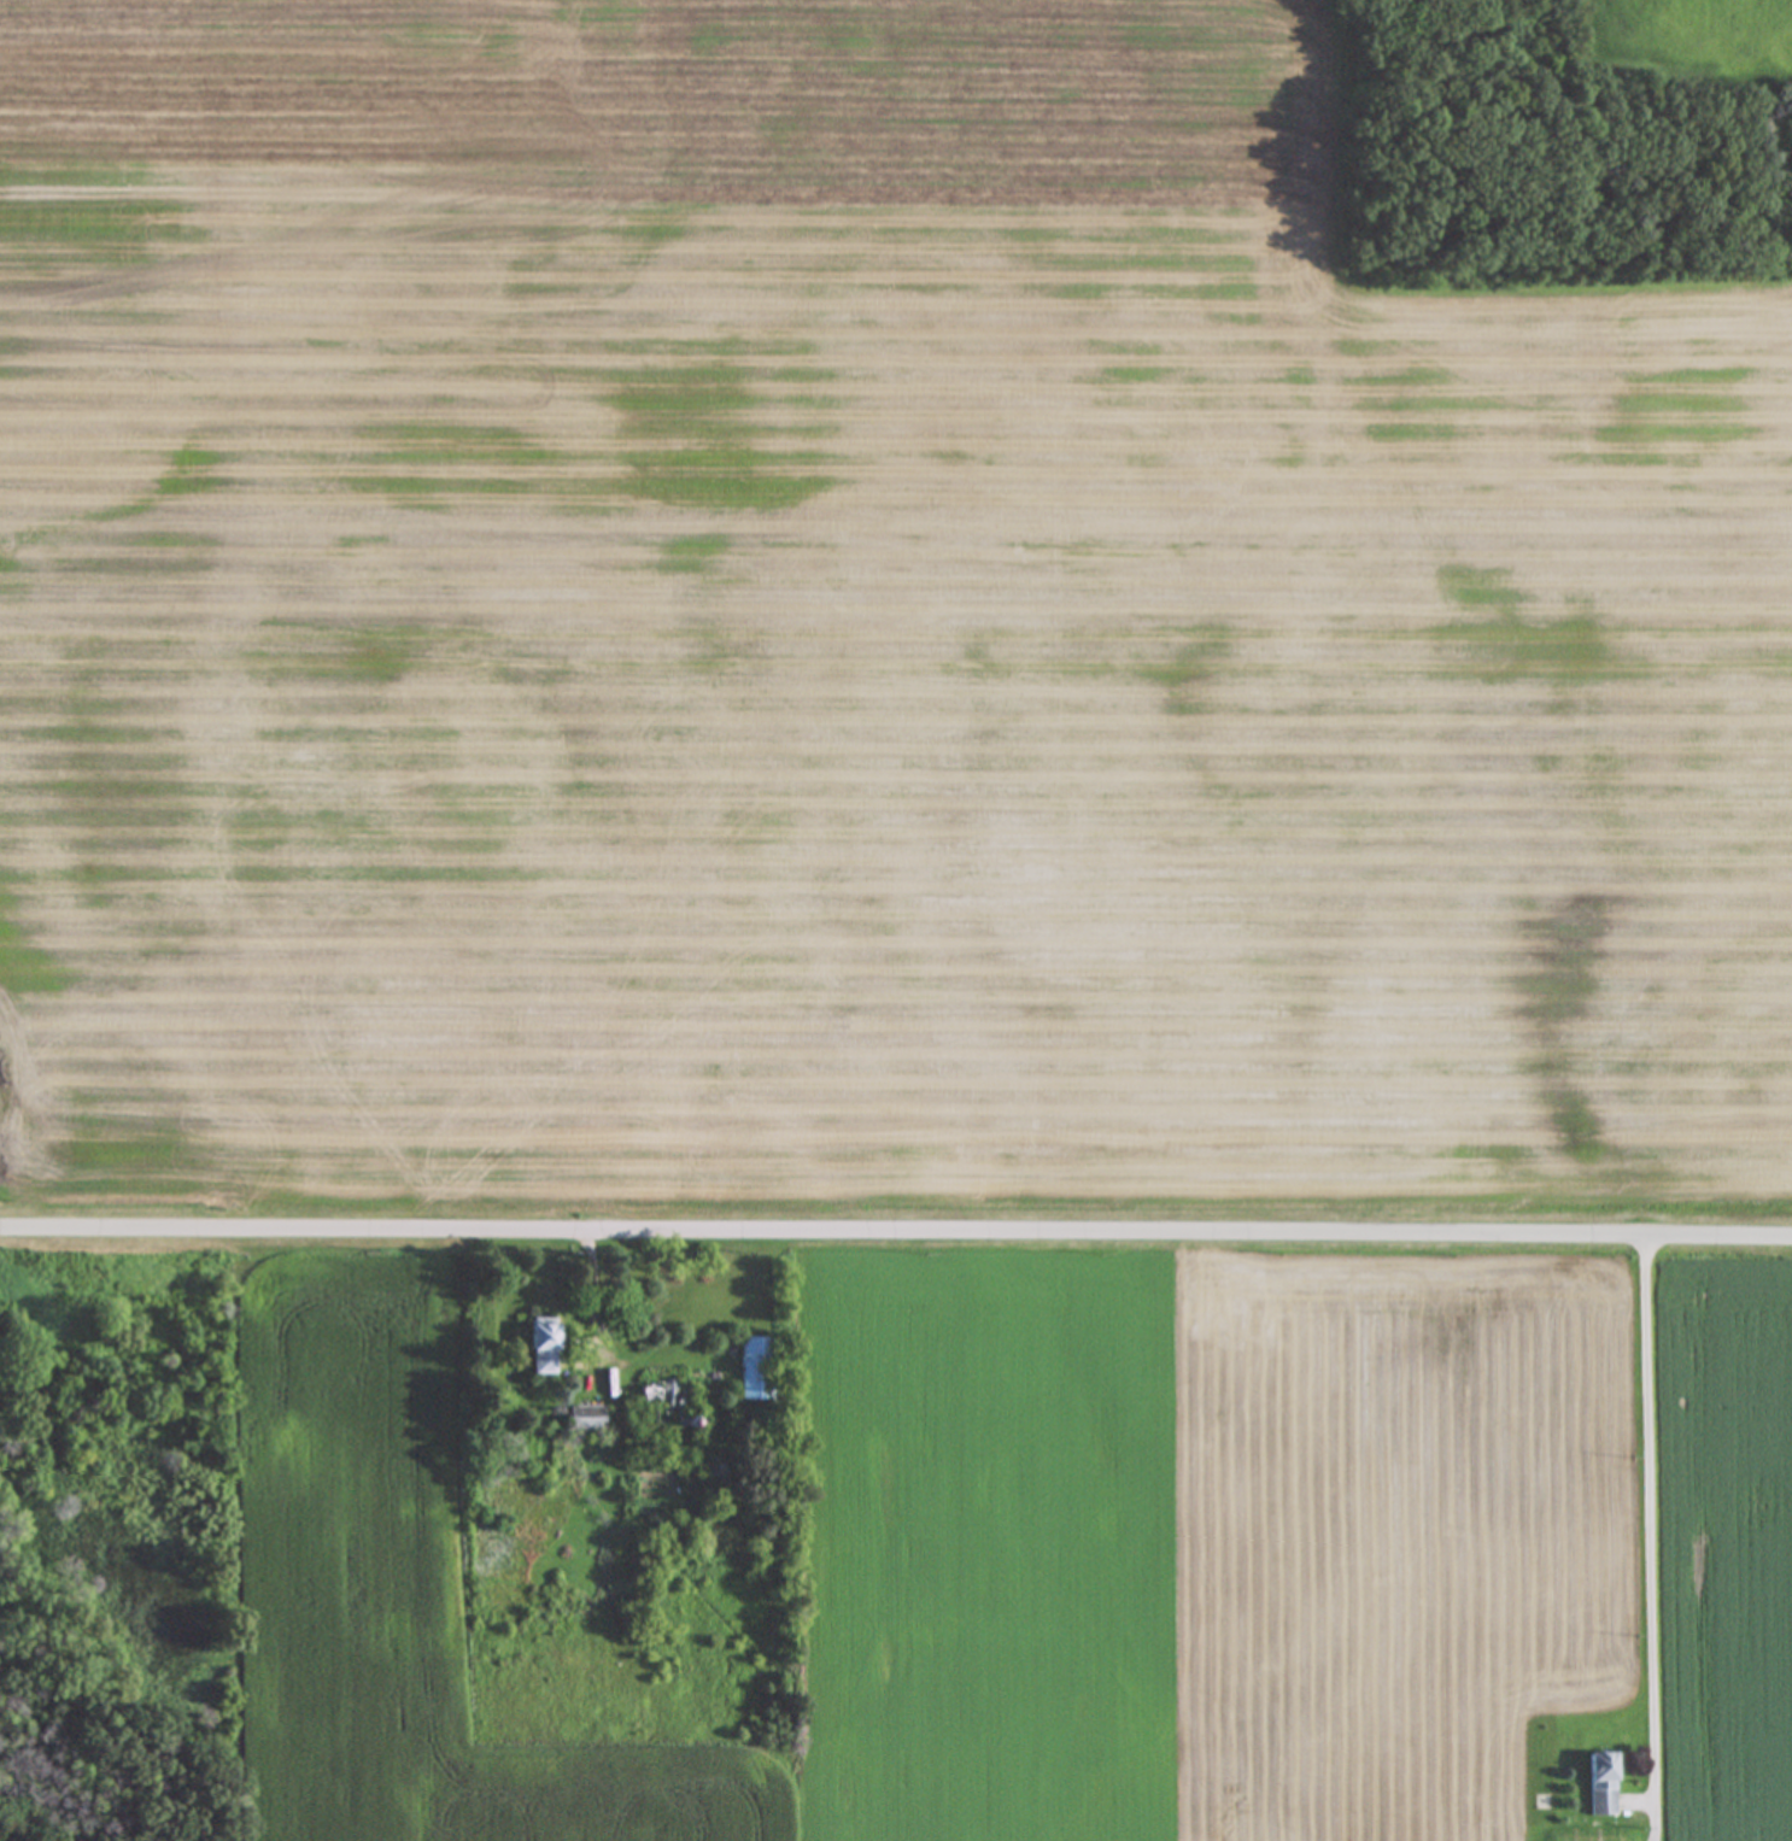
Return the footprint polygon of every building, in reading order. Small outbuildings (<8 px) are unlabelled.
[(558,1375),(558,1323),(532,1323),(532,1375),(558,1375)] [(743,1402),(774,1402),(774,1338),(743,1338),(743,1402)] [(652,1383),(652,1429),(685,1429),(685,1383),(652,1383)] [(606,1431),(606,1407),(571,1407),(571,1431),(606,1431)] [(1617,1817),(1617,1753),(1591,1753),(1591,1817),(1617,1817)]
